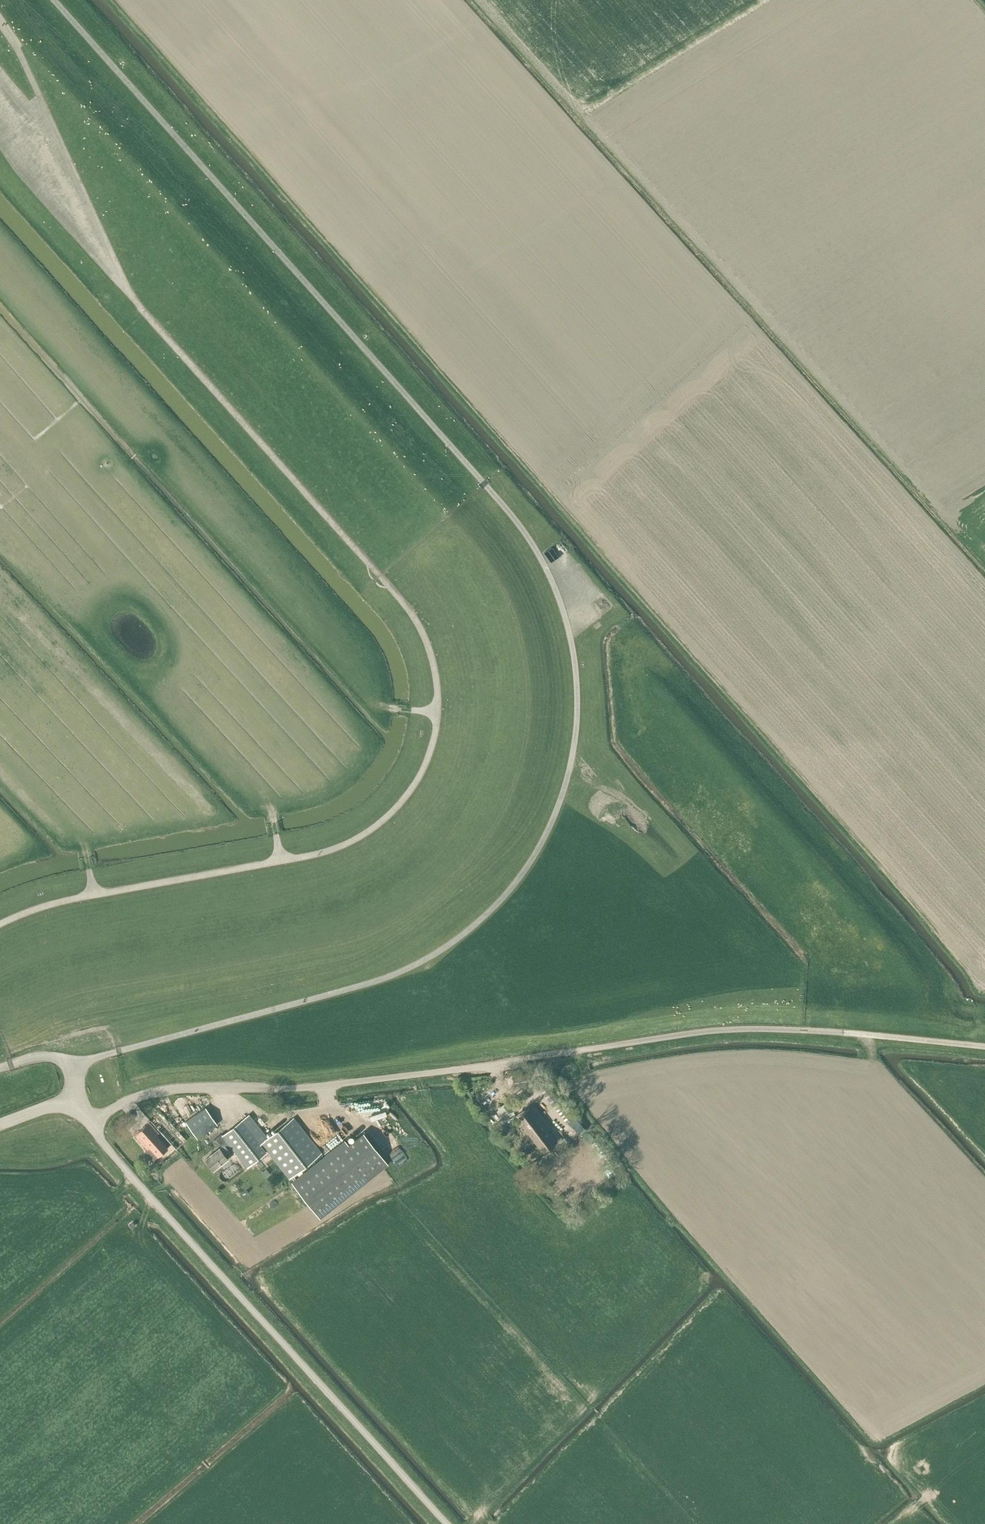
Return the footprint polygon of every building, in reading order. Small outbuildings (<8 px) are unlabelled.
[(512,1074),(515,1086),(526,1084),(527,1089),(539,1087),(566,1121),(571,1117),(544,1083),(542,1070),(512,1074)] [(493,1110),(489,1104),(501,1097),(495,1086),(477,1096),(484,1107),(494,1120),(500,1115),(511,1108),(508,1102),(493,1110)] [(364,1110),(365,1115),(381,1113),(380,1106),(376,1107),(376,1100),(357,1102),(358,1111),(364,1110)] [(543,1153),(558,1142),(548,1129),(551,1127),(535,1104),(517,1118),(543,1153)] [(196,1138),(206,1131),(216,1124),(205,1108),(185,1121),(196,1138)] [(246,1168),(250,1165),(266,1153),(261,1148),(263,1146),(289,1179),(321,1154),(293,1118),(268,1138),(249,1115),(222,1136),(221,1134),(215,1139),(221,1148),(219,1149),(218,1149),(204,1160),(212,1171),(227,1159),(224,1156),(229,1152),(232,1150),(246,1168)] [(152,1161),(166,1149),(155,1136),(158,1134),(149,1124),(135,1136),(147,1150),(145,1152),(152,1161)] [(388,1164),(362,1132),(348,1144),(344,1139),(290,1181),(319,1218),(388,1164)] [(405,1148),(391,1160),(399,1168),(412,1156),(405,1148)]
